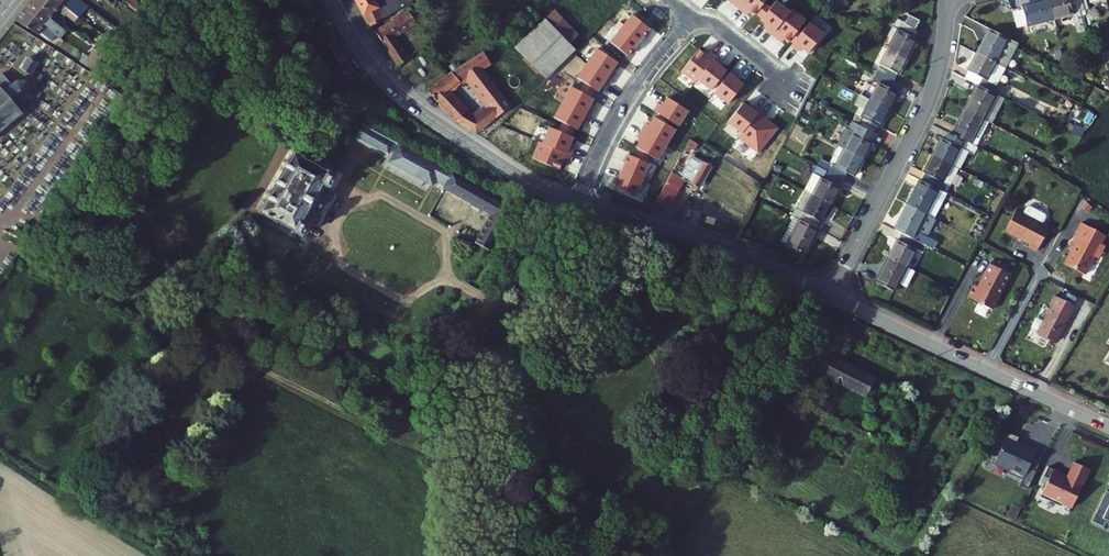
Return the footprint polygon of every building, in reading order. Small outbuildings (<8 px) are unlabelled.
[(51,14),(58,7),(48,0),(31,0),(28,3),(66,33),(69,29),(51,14)] [(390,8),(386,0),(365,0),(380,27),(407,13),(401,3),(390,8)] [(764,18),(778,0),(755,0),(754,2),(752,4),(760,9),(757,13),(764,18)] [(795,6),(787,0),(778,0),(764,18),(770,23),(773,20),(780,25),(783,22),(789,13),(795,6)] [(1049,0),(1047,0),(1021,7),(1027,27),(1054,20),(1049,0)] [(1077,0),(1049,0),(1054,20),(1081,13),(1078,3),(1077,0)] [(1078,3),(1081,13),(1088,11),(1085,0),(1077,0),(1078,3)] [(83,13),(86,9),(77,2),(74,6),(83,13)] [(66,33),(28,3),(20,13),(39,28),(44,23),(62,37),(66,33)] [(269,10),(262,5),(254,15),(260,20),(269,10)] [(79,18),(83,13),(74,6),(70,10),(79,18)] [(791,39),(798,45),(816,22),(802,11),(796,18),(789,27),(787,30),(794,36),(791,39)] [(418,60),(402,35),(424,22),(418,13),(387,32),(408,66),(418,60)] [(789,13),(783,22),(786,25),(793,16),(789,13)] [(632,15),(621,29),(639,43),(650,29),(632,15)] [(919,15),(914,23),(927,30),(931,21),(919,15)] [(793,16),(786,25),(789,27),(796,18),(793,16)] [(555,80),(588,49),(558,18),(526,50),(555,80)] [(815,52),(830,32),(816,22),(798,45),(805,50),(807,46),(815,52)] [(913,22),(900,48),(920,58),(929,40),(926,39),(930,31),(927,30),(914,23),(913,22)] [(621,29),(610,42),(628,56),(639,43),(621,29)] [(1002,69),(1016,44),(997,34),(984,59),(1002,69)] [(302,59),(291,43),(286,46),(285,57),(293,63),(302,59)] [(708,47),(693,66),(707,77),(725,54),(718,49),(715,53),(708,47)] [(900,48),(896,55),(914,69),(920,58),(900,48)] [(618,62),(597,49),(588,63),(612,80),(616,72),(612,70),(618,62)] [(707,77),(721,88),(727,81),(734,71),(736,69),(729,63),(732,59),(725,54),(707,77)] [(887,71),(905,80),(908,74),(910,76),(914,69),(896,55),(887,71)] [(525,100),(494,69),(487,59),(441,91),(454,105),(475,123),(498,135),(525,100)] [(994,86),(1002,69),(984,59),(975,76),(990,83),(985,92),(1004,102),(1008,93),(994,86)] [(612,80),(588,63),(578,78),(598,92),(603,84),(607,87),(612,80)] [(500,64),(494,69),(525,100),(530,93),(500,64)] [(7,76),(11,73),(7,67),(3,71),(7,76)] [(724,90),(738,101),(753,81),(745,76),(748,72),(742,67),(737,73),(729,83),(724,90)] [(19,79),(17,80),(11,73),(7,76),(3,71),(0,73),(0,130),(24,112),(18,105),(29,97),(33,92),(35,86),(33,82),(29,79),(25,78),(22,79),(19,79)] [(734,71),(727,81),(729,83),(737,73),(734,71)] [(887,88),(881,99),(900,109),(908,93),(901,89),(905,80),(887,71),(883,79),(890,83),(887,88)] [(877,83),(872,94),(881,99),(887,88),(877,83)] [(572,87),(564,103),(589,116),(593,109),(589,107),(593,99),(572,87)] [(984,91),(971,116),(991,126),(1004,102),(985,92),(984,91)] [(862,121),(869,125),(885,133),(888,127),(890,128),(900,109),(881,99),(872,94),(867,105),(870,106),(876,110),(872,118),(866,115),(862,121)] [(658,103),(654,111),(679,125),(688,110),(667,98),(662,106),(658,103)] [(752,132),(770,107),(764,103),(761,106),(754,101),(738,121),(752,132)] [(589,116),(564,103),(555,118),(577,130),(581,122),(585,124),(589,116)] [(870,106),(866,115),(872,118),(876,110),(870,106)] [(777,113),(770,107),(752,132),(748,136),(769,151),(788,126),(774,116),(777,113)] [(1090,120),(1091,108),(1073,108),(1072,120),(1090,120)] [(971,116),(963,132),(965,133),(961,140),(971,145),(979,149),(991,126),(971,116)] [(646,123),(642,130),(667,145),(676,129),(655,117),(650,125),(646,123)] [(869,125),(856,149),(874,159),(883,142),(881,141),(885,133),(869,125)] [(519,209),(365,126),(358,139),(390,156),(391,154),(395,156),(391,163),(434,186),(437,181),(447,186),(445,190),(492,216),(477,242),(489,250),(519,209)] [(551,128),(544,144),(570,155),(574,148),(569,146),(573,138),(551,128)] [(667,145),(642,130),(637,137),(641,140),(637,148),(658,160),(667,145)] [(949,142),(940,160),(958,170),(971,145),(961,140),(956,137),(952,144),(949,142)] [(544,144),(541,142),(533,159),(559,170),(563,161),(567,163),(570,155),(544,144)] [(976,156),(979,149),(971,145),(958,170),(966,174),(976,156)] [(840,163),(837,170),(855,179),(858,173),(865,176),(874,159),(856,149),(847,167),(840,163)] [(981,159),(985,152),(979,149),(976,156),(981,159)] [(339,174),(300,150),(262,212),(302,236),(314,217),(319,220),(334,196),(328,192),(339,174)] [(629,155),(622,171),(642,180),(649,164),(629,155)] [(696,157),(687,174),(679,170),(662,202),(676,209),(691,180),(694,181),(704,162),(696,157)] [(932,179),(929,186),(945,194),(958,170),(940,160),(930,178),(932,179)] [(724,172),(704,162),(694,181),(714,191),(724,172)] [(837,170),(824,195),(844,205),(852,189),(850,188),(855,179),(837,170)] [(622,171),(615,187),(635,196),(642,180),(622,171)] [(933,219),(945,194),(929,186),(927,185),(914,209),(933,219)] [(824,195),(811,219),(829,228),(833,221),(835,222),(844,205),(824,195)] [(1028,205),(1025,212),(1039,218),(1042,211),(1028,205)] [(914,209),(906,226),(902,235),(909,238),(927,247),(931,239),(924,236),(933,219),(914,209)] [(1054,229),(1021,212),(1010,233),(1035,246),(1033,249),(1041,254),(1054,229)] [(799,244),(811,219),(804,215),(792,241),(799,244)] [(811,219),(799,244),(819,254),(832,229),(829,228),(811,219)] [(1085,227),(1077,241),(1081,243),(1068,268),(1089,279),(1098,261),(1102,263),(1108,250),(1105,248),(1108,240),(1085,227)] [(904,245),(895,262),(915,272),(927,247),(909,238),(906,246),(904,245)] [(902,297),(915,272),(895,262),(882,287),(902,297)] [(978,291),(972,302),(996,315),(1014,280),(993,269),(981,292),(978,291)] [(1077,309),(1058,299),(1049,317),(1051,318),(1041,338),(1058,346),(1077,309)] [(793,314),(794,312),(794,310),(794,308),(793,306),(791,305),(790,304),(788,303),(786,304),(784,305),(782,306),(781,308),(781,310),(781,312),(782,314),(784,315),(786,316),(788,317),(790,316),(791,315),(793,314)] [(871,391),(881,372),(828,344),(818,363),(871,391)] [(1020,468),(1034,475),(1040,463),(1047,450),(1048,448),(1028,439),(1032,433),(1021,428),(1008,457),(1023,464),(1020,468)] [(1047,450),(1040,463),(1049,467),(1055,453),(1047,450)] [(1072,498),(1081,502),(1099,464),(1084,457),(1078,472),(1068,469),(1068,466),(1059,462),(1055,471),(1060,473),(1051,492),(1071,501),(1072,498)] [(508,491),(516,485),(505,471),(497,478),(508,491)] [(1019,508),(1027,513),(1031,505),(1023,501),(1019,508)]
